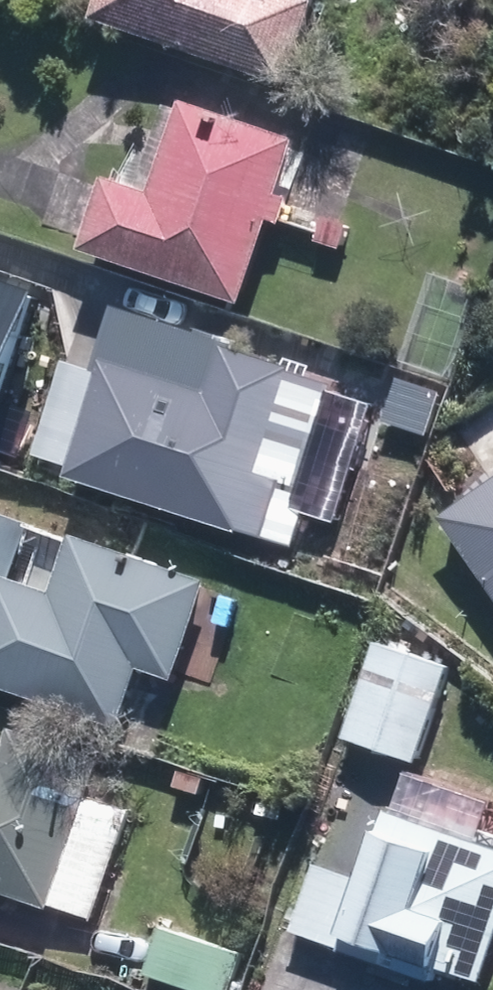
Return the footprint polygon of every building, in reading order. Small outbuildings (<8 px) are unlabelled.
[(103,17),(293,82),(321,0),(109,0),(103,17)] [(298,140),(190,104),(159,194),(112,179),(87,254),(245,307),(273,222),(287,227),(297,197),(281,192),(298,140)] [(266,477),(301,366),(125,311),(72,480),(274,543),(292,485),(266,477)] [(420,438),(435,394),(396,381),(381,425),(420,438)] [(435,517),(492,601),(492,477),(435,517)] [(121,730),(144,669),(171,679),(207,581),(83,536),(62,593),(14,576),(32,527),(0,515),(0,686),(121,730)] [(336,739),(409,763),(442,666),(368,642),(336,739)] [(106,763),(14,731),(4,760),(0,758),(0,895),(54,914),(106,763)] [(479,989),(487,989),(492,973),(492,843),(343,795),(298,931),(479,989)] [(139,969),(186,989),(214,989),(230,953),(159,922),(139,969)]
